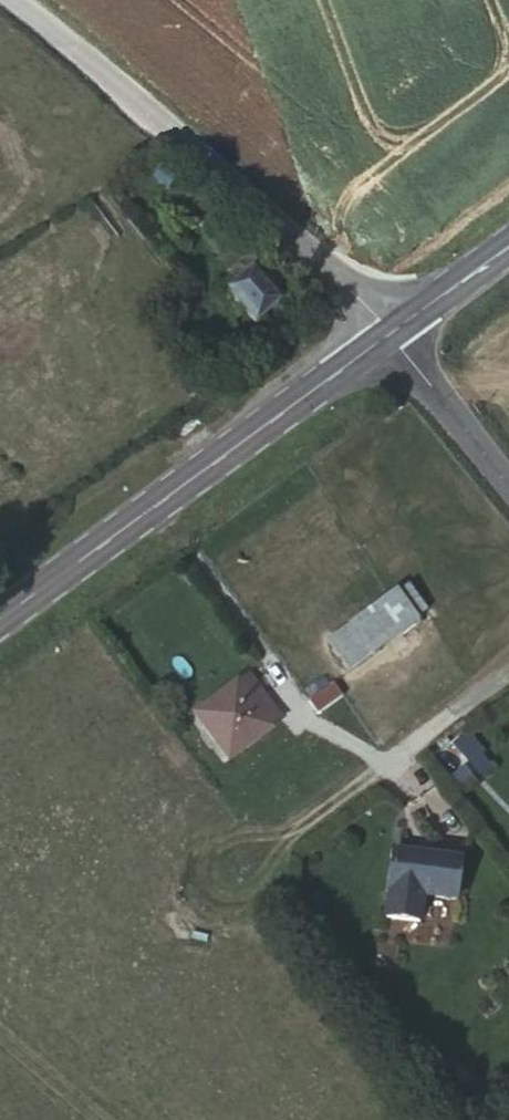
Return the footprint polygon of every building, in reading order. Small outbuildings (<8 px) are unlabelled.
[(182,176),(166,162),(153,176),(169,190),(182,176)] [(237,302),(256,324),(279,305),(271,293),(282,286),(269,272),(260,279),(253,274),(226,295),(233,304),(237,302)] [(384,601),(339,632),(365,664),(422,624),(403,596),(389,607),(384,601)] [(365,664),(339,632),(313,651),(339,681),(365,664)] [(180,718),(217,768),(261,735),(258,732),(271,725),(239,681),(228,688),(226,686),(180,718)] [(322,687),(296,706),(311,727),(336,710),(322,687)] [(457,866),(388,856),(383,897),(385,897),(381,924),(414,929),(418,901),(451,906),(457,866)]
